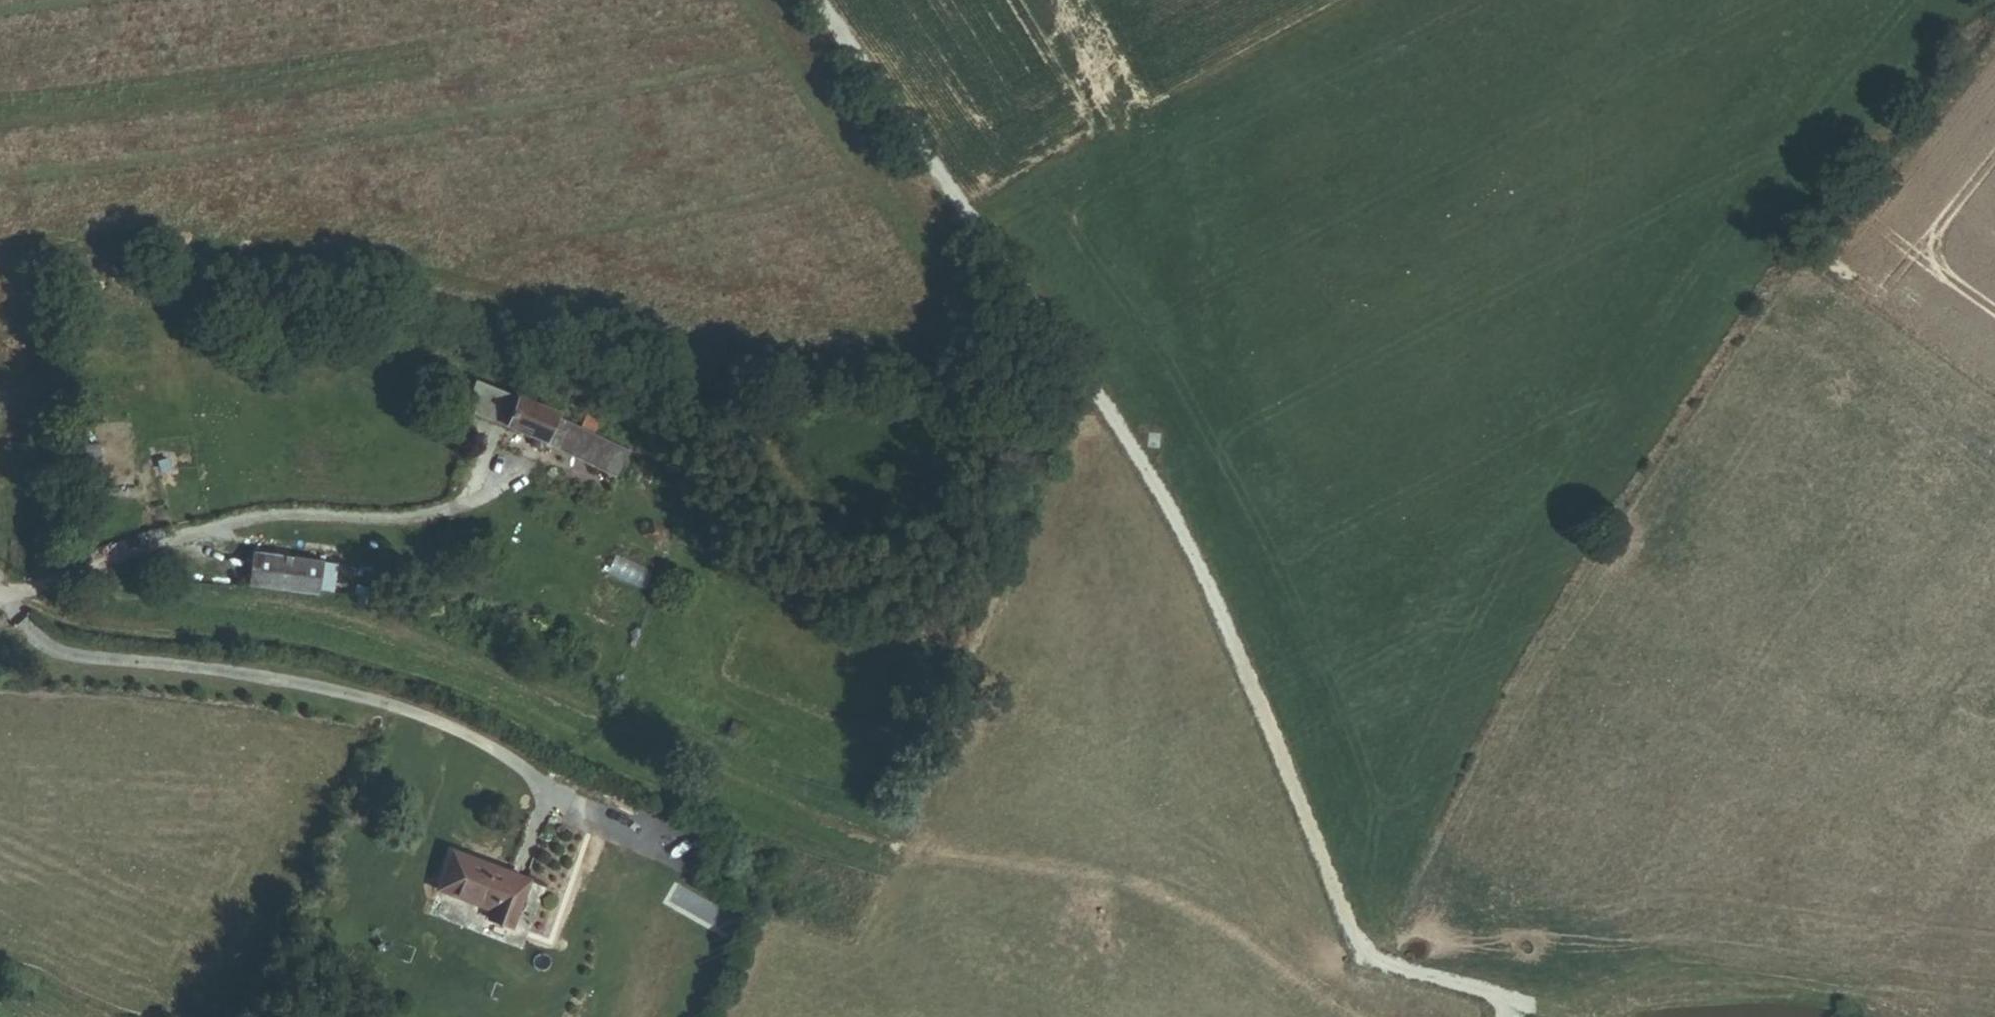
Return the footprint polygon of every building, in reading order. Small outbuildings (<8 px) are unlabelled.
[(503,402),(508,392),(480,380),(468,407),(511,425),(518,409),(503,402)] [(559,417),(560,414),(522,398),(508,392),(503,402),(518,409),(511,425),(538,437),(535,445),(546,450),(549,443),(620,473),(629,451),(597,437),(604,420),(590,415),(585,428),(559,417)] [(249,584),(319,594),(323,562),(253,553),(249,584)] [(319,594),(336,596),(340,564),(323,562),(319,594)] [(372,586),(359,585),(357,600),(370,601),(372,586)] [(494,917),(515,925),(532,881),(456,853),(443,889),(497,909),(494,917)]
